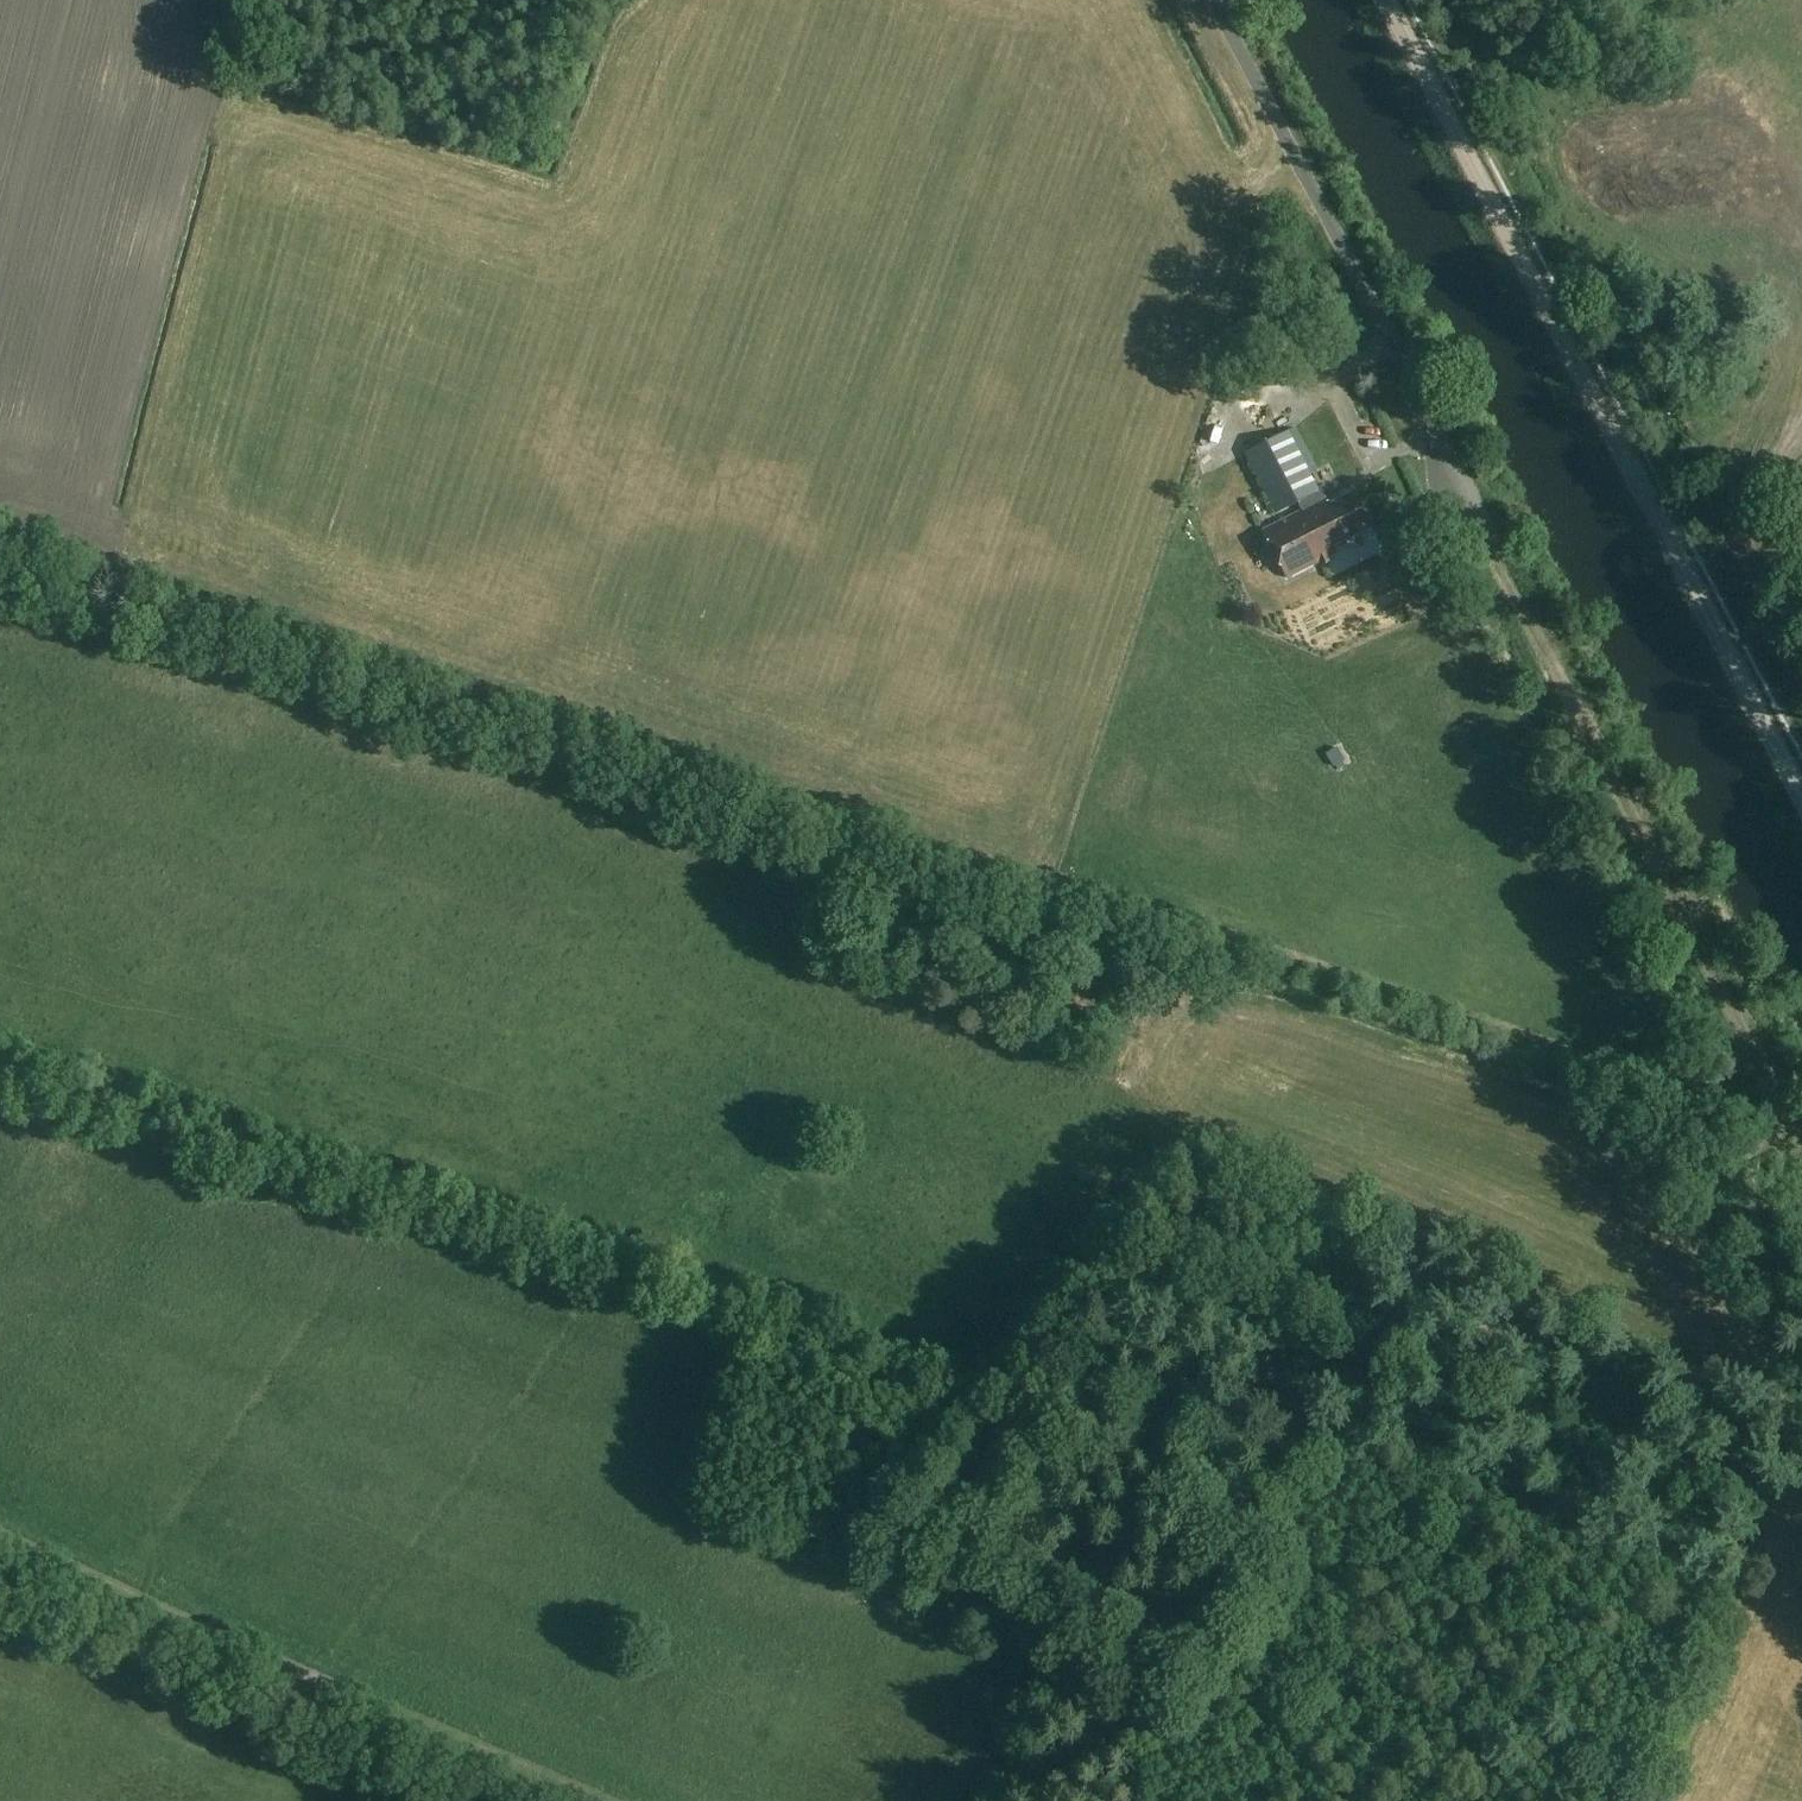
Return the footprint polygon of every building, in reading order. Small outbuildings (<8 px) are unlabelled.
[(1327,510),(1286,432),(1245,453),(1281,524),(1263,534),(1287,581),(1335,557),(1332,551),(1370,531),(1352,497),(1327,510)]
